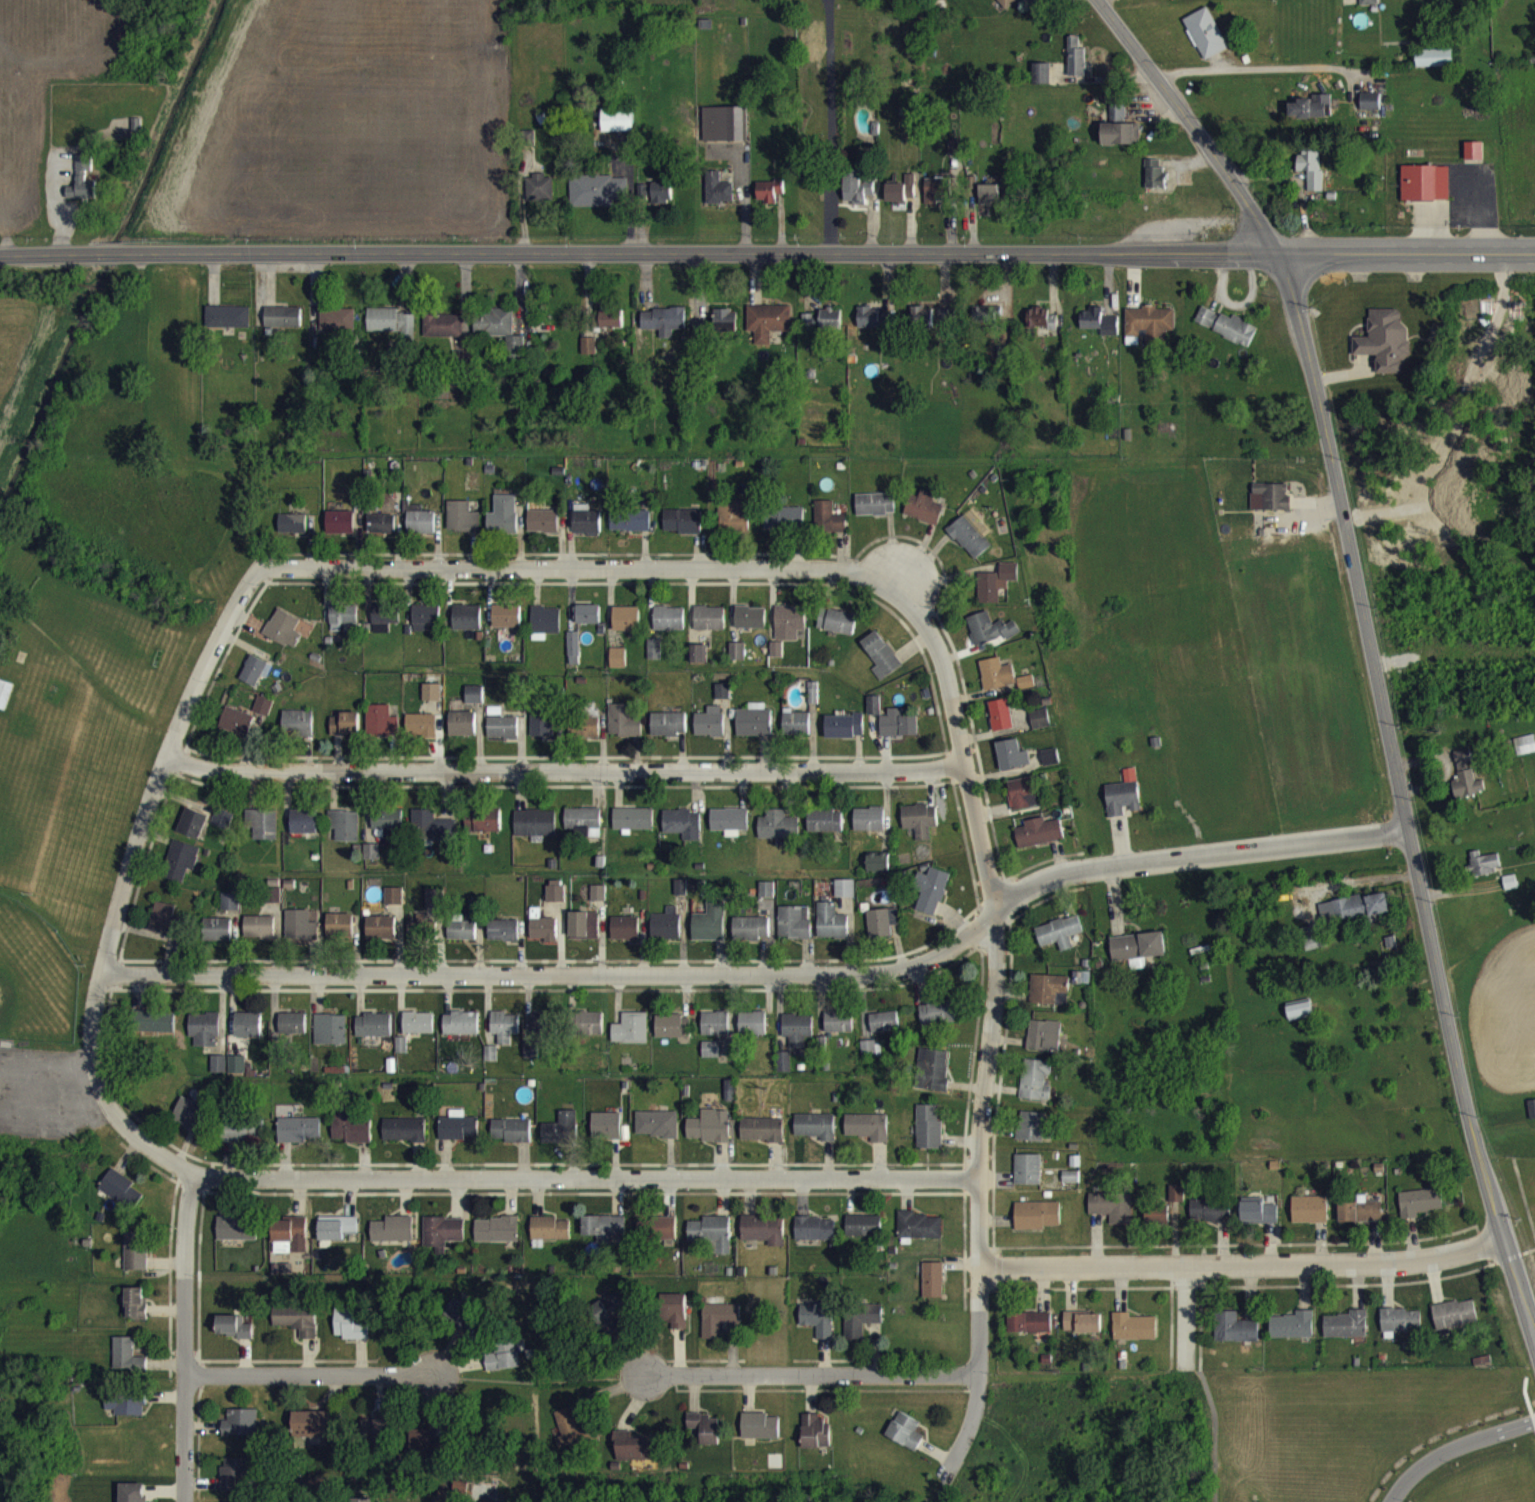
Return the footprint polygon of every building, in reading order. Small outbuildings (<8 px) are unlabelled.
[(1007,20),(1020,8),(1012,0),(990,0),(1007,20)] [(1187,0),(1166,0),(1173,10),(1187,0)] [(1361,15),(1377,15),(1377,0),(1360,0),(1361,15)] [(1184,28),(1204,70),(1229,58),(1209,16),(1184,28)] [(1068,85),(1086,86),(1086,57),(1080,57),(1080,46),(1069,46),(1068,85)] [(1453,58),(1417,59),(1417,77),(1454,76),(1453,58)] [(1033,94),(1051,94),(1051,72),(1033,73),(1033,94)] [(1380,102),(1361,102),(1362,120),(1381,120),(1380,102)] [(1290,128),(1332,127),(1331,105),(1312,105),(1312,109),(1299,109),(1299,113),(1290,113),(1290,128)] [(1140,133),(1126,133),(1125,106),(1109,106),(1110,133),(1102,133),(1103,155),(1140,154),(1140,133)] [(603,141),(634,140),(634,118),(603,119),(603,141)] [(1321,201),(1322,160),(1299,160),(1298,181),(1308,181),(1308,201),(1321,201)] [(67,208),(97,209),(97,191),(87,190),(87,180),(93,181),(93,165),(77,165),(77,196),(68,196),(67,208)] [(1146,199),(1166,199),(1166,178),(1160,178),(1160,170),(1146,170),(1146,199)] [(1403,211),(1451,210),(1451,175),(1402,176),(1403,211)] [(734,192),(721,193),(721,179),(707,180),(707,213),(734,213),(734,192)] [(874,191),(861,191),(861,179),(845,180),(845,214),(866,213),(866,206),(874,205),(874,191)] [(886,210),(914,211),(914,184),(905,184),(905,193),(887,193),(886,210)] [(527,185),(527,210),(554,210),(553,185),(527,185)] [(571,217),(614,216),(614,210),(629,209),(628,186),(570,187),(571,217)] [(925,213),(949,213),(949,189),(925,188),(925,213)] [(757,191),(758,213),(777,212),(776,205),(784,205),(784,191),(757,191)] [(673,213),(672,193),(638,193),(638,210),(652,210),(652,213),(673,213)] [(999,194),(979,195),(979,225),(990,225),(990,212),(999,212),(999,194)] [(791,341),(791,315),(747,316),(748,341),(755,341),(755,354),(771,354),(771,341),(791,341)] [(206,337),(250,338),(251,317),(207,316),(206,337)] [(935,338),(935,316),(911,317),(912,338),(935,338)] [(974,331),(1001,332),(1002,317),(974,316),(974,331)] [(1081,339),(1102,339),(1102,346),(1118,346),(1118,327),(1102,327),(1102,316),(1089,316),(1089,321),(1081,321),(1081,339)] [(1258,336),(1233,325),(1232,328),(1202,316),(1195,333),(1250,356),(1258,336)] [(302,338),(302,317),(266,317),(266,337),(302,338)] [(858,337),(889,338),(889,323),(879,323),(879,317),(859,317),(858,337)] [(356,319),(321,318),(320,339),(355,340),(356,319)] [(399,318),(368,318),(368,341),(402,341),(402,350),(415,350),(415,324),(399,323),(399,318)] [(802,339),(813,339),(841,339),(841,318),(820,318),(820,325),(802,325),(802,339)] [(1126,318),(1127,355),(1137,354),(1137,346),(1146,345),(1146,355),(1165,355),(1165,341),(1175,341),(1174,318),(1126,318)] [(654,341),(684,341),(684,319),(655,319),(654,341)] [(737,342),(738,319),(715,319),(714,341),(737,342)] [(951,319),(939,319),(938,334),(951,335),(951,319)] [(1028,337),(1048,337),(1048,319),(1028,319),(1028,337)] [(1377,383),(1409,383),(1409,335),(1401,335),(1401,319),(1370,319),(1369,347),(1353,347),(1353,365),(1377,365),(1377,383)] [(507,345),(507,371),(524,371),(524,345),(514,345),(514,320),(475,320),(475,345),(507,345)] [(624,338),(623,320),(600,320),(601,338),(624,338)] [(424,347),(463,347),(463,323),(424,323),(424,347)] [(693,345),(708,345),(708,331),(693,331),(693,345)] [(582,364),(597,365),(597,348),(582,348),(582,364)] [(1289,494),(1254,493),(1254,503),(1264,504),(1264,520),(1292,520),(1292,506),(1288,506),(1289,494)] [(909,504),(904,525),(938,535),(944,515),(934,512),(937,504),(921,499),(919,507),(909,504)] [(896,524),(895,503),(856,504),(857,525),(896,524)] [(496,505),(495,523),(489,523),(488,543),(517,543),(518,505),(496,505)] [(749,523),(743,523),(743,510),(719,510),(720,541),(750,541),(749,523)] [(472,511),(449,511),(448,541),(480,541),(481,522),(472,521),(472,511)] [(846,542),(846,523),(834,524),(834,511),(815,511),(815,542),(846,542)] [(804,516),(764,518),(764,540),(805,539),(804,516)] [(664,542),(702,543),(702,520),(664,519),(664,542)] [(529,520),(529,542),(559,542),(560,521),(529,520)] [(651,521),(611,520),(611,541),(651,541),(651,521)] [(355,521),(328,521),(328,544),(356,544),(355,521)] [(436,543),(436,521),(409,521),(409,543),(436,543)] [(574,521),(574,544),(602,543),(602,521),(574,521)] [(975,570),(992,554),(985,546),(990,541),(984,533),(980,536),(967,522),(947,539),(975,570)] [(308,524),(280,525),(280,543),(308,543),(308,524)] [(369,543),(396,543),(397,525),(369,524),(369,543)] [(1018,573),(1000,573),(1000,582),(978,583),(979,613),(1000,613),(999,600),(1008,599),(1008,591),(1018,591),(1018,573)] [(357,614),(331,615),(331,641),(357,641),(357,614)] [(373,615),(374,643),(390,642),(390,633),(399,633),(399,614),(373,615)] [(441,615),(414,615),(414,641),(428,641),(428,634),(440,634),(441,615)] [(482,615),(454,616),(454,640),(483,639),(482,615)] [(521,638),(522,616),(495,615),(494,637),(521,638)] [(601,634),(601,616),(577,615),(576,633),(601,634)] [(685,641),(685,617),(655,616),(655,640),(685,641)] [(695,640),(726,640),(726,617),(696,616),(695,640)] [(806,616),(776,616),(776,651),(798,651),(798,640),(806,640),(806,616)] [(264,644),(295,660),(303,644),(296,641),(302,629),(278,617),(264,644)] [(561,644),(561,618),(533,617),(532,650),(546,650),(546,643),(561,644)] [(641,617),(615,617),(614,641),(640,641),(641,617)] [(736,638),(766,639),(766,617),(736,617),(736,638)] [(816,639),(854,645),(857,623),(820,617),(816,639)] [(975,656),(1005,647),(1006,648),(1020,644),(1016,631),(1004,634),(1003,630),(992,634),(988,621),(967,627),(975,656)] [(880,691),(903,676),(879,639),(861,651),(877,676),(872,679),(880,691)] [(579,641),(569,642),(569,674),(580,674),(579,641)] [(745,652),(730,653),(730,671),(746,670),(745,652)] [(708,672),(708,655),(692,655),(692,672),(708,672)] [(611,658),(611,678),(626,678),(626,658),(611,658)] [(274,675),(252,664),(240,689),(256,697),(262,686),(268,688),(274,675)] [(979,672),(986,701),(1017,693),(1012,674),(1003,676),(1000,666),(979,672)] [(1020,700),(1035,696),(1032,685),(1017,689),(1020,700)] [(442,711),(441,693),(423,693),(424,711),(442,711)] [(467,714),(484,714),(484,696),(467,696),(467,714)] [(275,710),(259,705),(254,722),(270,727),(275,710)] [(993,740),(1013,739),(1010,709),(990,711),(993,740)] [(642,746),(643,725),(634,725),(634,714),(611,714),(610,746),(642,746)] [(391,715),(368,715),(368,745),(400,744),(400,726),(392,726),(391,715)] [(724,746),(724,715),(708,715),(708,723),(696,723),(696,746),(724,746)] [(220,737),(248,748),(256,726),(228,716),(220,737)] [(919,745),(918,726),(903,726),(902,718),(889,718),(889,725),(881,725),(881,746),(919,745)] [(1051,736),(1047,718),(1029,722),(1033,740),(1051,736)] [(737,746),(772,746),(772,719),(738,719),(737,746)] [(314,747),(314,720),(284,720),(284,747),(314,747)] [(532,746),(554,746),(554,720),(532,720),(532,746)] [(451,746),(477,745),(477,721),(451,722),(451,746)] [(361,722),(332,722),(332,744),(360,745),(361,722)] [(687,722),(652,723),(652,746),(687,745),(687,722)] [(784,722),(783,745),(810,745),(810,722),(784,722)] [(438,747),(438,725),(408,724),(408,746),(438,747)] [(827,725),(827,747),(864,747),(864,725),(827,725)] [(519,727),(489,726),(488,748),(519,749),(519,727)] [(601,747),(601,727),(570,727),(571,747),(601,747)] [(1533,745),(1514,749),(1518,765),(1534,762),(1534,755),(1533,745)] [(997,753),(1002,781),(1032,775),(1029,760),(1021,761),(1018,748),(997,753)] [(1042,761),(1044,776),(1060,774),(1058,758),(1042,761)] [(1456,808),(1487,803),(1484,790),(1476,791),(1474,775),(1473,775),(1471,758),(1455,761),(1459,787),(1452,789),(1456,808)] [(1012,821),(1041,815),(1036,786),(1006,791),(1012,821)] [(1107,794),(1108,827),(1128,826),(1127,822),(1141,821),(1140,792),(1107,794)] [(916,851),(930,850),(930,838),(937,837),(936,815),(902,816),(903,839),(916,839),(916,851)] [(178,841),(201,850),(211,826),(187,817),(178,841)] [(228,840),(235,824),(219,817),(212,833),(228,840)] [(854,841),(884,841),(884,818),(855,817),(854,841)] [(436,818),(413,819),(413,850),(457,850),(456,829),(436,830),(436,818)] [(601,818),(565,818),(566,839),(576,839),(576,846),(601,846),(601,818)] [(654,839),(653,818),(614,819),(614,840),(654,839)] [(255,850),(279,849),(278,819),(247,820),(247,838),(254,838),(255,850)] [(291,844),(318,843),(318,819),(291,820),(291,844)] [(466,842),(502,843),(502,820),(466,819),(466,842)] [(725,840),(725,847),(739,847),(739,841),(748,841),(748,819),(711,819),(711,841),(725,840)] [(759,848),(799,848),(798,827),(785,827),(785,819),(765,819),(765,827),(759,827),(759,848)] [(373,840),(403,839),(403,820),(372,820),(373,840)] [(515,845),(556,846),(556,821),(515,820),(515,845)] [(664,843),(683,843),(683,850),(700,850),(700,823),(691,823),(691,820),(664,820),(664,843)] [(808,843),(842,842),(842,820),(807,821),(808,843)] [(336,851),(360,852),(361,822),(329,821),(328,838),(336,838),(336,851)] [(1061,829),(1046,831),(1045,827),(1025,830),(1026,836),(1016,838),(1019,858),(1064,851),(1061,829)] [(202,858),(175,849),(162,886),(183,892),(188,878),(194,880),(202,858)] [(380,869),(380,854),(365,854),(365,869),(380,869)] [(1473,885),(1501,882),(1499,864),(1480,866),(1479,861),(1470,862),(1473,885)] [(867,882),(889,882),(889,864),(867,864),(867,882)] [(951,883),(931,877),(929,885),(922,883),(911,918),(937,927),(951,883)] [(855,889),(836,889),(836,907),(855,907),(855,889)] [(548,912),(564,912),(564,890),(547,891),(548,912)] [(775,892),(760,892),(760,907),(774,907),(775,892)] [(403,897),(386,898),(386,915),(403,915),(403,897)] [(444,900),(426,900),(426,918),(444,918),(444,900)] [(240,921),(241,904),(222,903),(222,920),(240,921)] [(1391,923),(1388,903),(1362,907),(1362,905),(1333,910),(1336,931),(1391,923)] [(471,926),(480,926),(480,910),(471,910),(471,926)] [(176,915),(156,911),(150,941),(175,947),(179,928),(173,927),(176,915)] [(819,949),(849,948),(848,924),(837,925),(837,912),(818,913),(819,949)] [(694,951),(725,950),(724,914),(693,915),(694,951)] [(681,950),(680,916),(666,916),(666,923),(651,924),(652,950),(681,950)] [(892,935),(900,934),(898,917),(867,921),(870,949),(893,946),(892,935)] [(310,920),(286,920),(287,950),(318,950),(318,932),(310,932),(310,920)] [(600,922),(570,922),(570,948),(599,948),(600,922)] [(328,948),(354,948),(354,923),(328,924),(328,948)] [(428,925),(409,925),(410,949),(428,949),(428,925)] [(1042,957),(1059,952),(1062,962),(1074,958),(1071,947),(1084,943),(1079,925),(1036,937),(1042,957)] [(275,926),(245,926),(245,948),(275,948),(275,926)] [(397,927),(367,927),(367,949),(397,949),(397,927)] [(612,950),(639,950),(639,927),(612,927),(612,950)] [(770,928),(734,927),(733,950),(761,951),(761,948),(769,948),(770,928)] [(207,951),(232,951),(233,929),(208,928),(207,951)] [(557,929),(531,928),(531,948),(546,948),(546,952),(557,952),(557,929)] [(448,949),(476,950),(477,931),(449,930),(448,949)] [(488,950),(519,950),(519,930),(489,930),(488,950)] [(1324,957),(1320,935),(1301,938),(1305,961),(1324,957)] [(1167,965),(1165,942),(1111,948),(1114,971),(1167,965)] [(1286,1014),(1290,1031),(1314,1026),(1310,1009),(1286,1014)] [(957,1032),(955,1010),(919,1013),(922,1036),(957,1032)] [(175,1042),(175,1021),(137,1021),(137,1042),(175,1042)] [(478,1045),(478,1021),(451,1021),(451,1025),(444,1025),(443,1044),(478,1045)] [(519,1025),(505,1025),(505,1022),(491,1021),(491,1043),(498,1044),(498,1055),(511,1055),(511,1044),(518,1044),(519,1025)] [(434,1023),(403,1022),(403,1043),(434,1043),(434,1023)] [(603,1045),(603,1022),(577,1022),(577,1045),(603,1045)] [(647,1053),(647,1022),(623,1022),(623,1034),(612,1034),(612,1053),(647,1053)] [(702,1045),(729,1045),(730,1022),(702,1022),(702,1045)] [(766,1044),(766,1022),(739,1022),(739,1045),(766,1044)] [(825,1042),(853,1043),(854,1023),(826,1022),(825,1042)] [(899,1041),(898,1022),(870,1023),(872,1042),(899,1041)] [(220,1023),(190,1023),(189,1047),(195,1047),(194,1057),(219,1057),(220,1023)] [(262,1023),(236,1023),(235,1047),(262,1047),(262,1023)] [(306,1023),(280,1023),(280,1044),(306,1044),(306,1023)] [(553,1024),(531,1023),(531,1045),(553,1045),(553,1024)] [(391,1047),(392,1025),(357,1024),(356,1046),(391,1047)] [(656,1024),(656,1047),(690,1048),(690,1028),(683,1028),(683,1025),(656,1024)] [(315,1055),(347,1055),(347,1025),(315,1025),(315,1055)] [(813,1025),(783,1026),(783,1047),(790,1047),(790,1058),(805,1058),(805,1048),(813,1048),(813,1025)] [(1062,1032),(1030,1030),(1029,1059),(1060,1061),(1062,1032)] [(524,1068),(538,1069),(538,1051),(525,1051),(524,1068)] [(882,1066),(881,1051),(861,1052),(862,1067),(882,1066)] [(719,1052),(702,1052),(702,1067),(719,1068),(719,1052)] [(497,1056),(485,1056),(484,1071),(497,1071),(497,1056)] [(947,1101),(949,1060),(920,1059),(917,1100),(947,1101)] [(778,1062),(777,1082),(790,1082),(791,1062),(778,1062)] [(226,1083),(227,1065),(211,1065),(211,1082),(226,1083)] [(246,1083),(246,1066),(229,1066),(228,1083),(246,1083)] [(1022,1109),(1051,1111),(1052,1094),(1050,1094),(1051,1071),(1024,1069),(1022,1109)] [(209,1119),(182,1106),(171,1130),(199,1142),(209,1119)] [(943,1159),(943,1130),(940,1130),(940,1115),(917,1115),(918,1159),(943,1159)] [(478,1127),(464,1127),(464,1120),(450,1120),(449,1126),(440,1126),(439,1149),(465,1150),(465,1147),(478,1147),(478,1127)] [(542,1134),(542,1154),(577,1154),(576,1120),(559,1120),(559,1133),(542,1134)] [(687,1150),(729,1151),(730,1120),(701,1120),(701,1128),(688,1128),(687,1150)] [(1018,1149),(1045,1153),(1050,1124),(1022,1121),(1018,1149)] [(372,1153),(371,1130),(351,1130),(350,1122),(333,1122),(334,1149),(346,1149),(346,1154),(372,1153)] [(678,1146),(678,1122),(636,1123),(637,1147),(678,1146)] [(592,1149),(622,1150),(622,1123),(592,1123),(592,1149)] [(835,1125),(795,1124),(795,1146),(821,1146),(821,1152),(835,1152),(835,1125)] [(888,1124),(845,1125),(845,1146),(872,1146),(872,1153),(888,1153),(888,1124)] [(321,1127),(279,1128),(279,1153),(307,1153),(307,1148),(321,1148),(321,1127)] [(741,1151),(784,1151),(784,1127),(741,1128),(741,1151)] [(383,1128),(383,1152),(426,1151),(425,1128),(383,1128)] [(492,1129),(491,1151),(530,1152),(530,1130),(492,1129)] [(260,1132),(227,1133),(227,1153),(261,1153),(260,1132)] [(1042,1195),(1042,1164),(1015,1164),(1015,1195),(1042,1195)] [(135,1221),(145,1204),(132,1197),(135,1192),(111,1178),(99,1199),(135,1221)] [(1064,1192),(1076,1192),(1077,1186),(1076,1186),(1076,1182),(1064,1182),(1064,1192)] [(1184,1195),(1170,1195),(1170,1213),(1185,1213),(1184,1195)] [(1402,1229),(1419,1228),(1418,1222),(1444,1220),(1442,1198),(1400,1202),(1402,1229)] [(1110,1235),(1133,1234),(1133,1203),(1089,1204),(1090,1225),(1110,1225),(1110,1235)] [(1383,1231),(1382,1211),(1366,1212),(1366,1206),(1358,1206),(1358,1211),(1339,1212),(1339,1232),(1383,1231)] [(1328,1207),(1292,1207),(1293,1233),(1328,1233),(1328,1207)] [(1191,1231),(1230,1232),(1231,1210),(1191,1209),(1191,1231)] [(1242,1234),(1278,1233),(1278,1214),(1263,1215),(1263,1211),(1242,1211),(1242,1234)] [(1061,1238),(1061,1212),(1016,1212),(1016,1239),(1061,1238)] [(1170,1217),(1147,1216),(1146,1234),(1169,1235),(1170,1217)] [(943,1226),(916,1225),(916,1221),(899,1221),(899,1248),(943,1249),(943,1226)] [(847,1246),(882,1247),(882,1226),(847,1225),(847,1246)] [(413,1251),(413,1226),(386,1227),(386,1231),(371,1231),(372,1252),(413,1251)] [(570,1249),(570,1230),(557,1230),(557,1226),(531,1227),(532,1258),(544,1258),(543,1250),(570,1249)] [(626,1226),(582,1226),(583,1246),(597,1245),(597,1253),(612,1253),(612,1246),(626,1246),(626,1226)] [(688,1231),(688,1252),(716,1251),(717,1265),(731,1264),(730,1226),(703,1227),(703,1231),(688,1231)] [(785,1256),(785,1226),(742,1227),(742,1251),(769,1250),(769,1256),(785,1256)] [(258,1250),(258,1228),(218,1228),(218,1250),(258,1250)] [(274,1252),(308,1252),(307,1228),(274,1228),(274,1252)] [(359,1228),(320,1228),(320,1250),(345,1250),(345,1244),(359,1244),(359,1228)] [(464,1251),(464,1228),(424,1228),(424,1257),(436,1257),(436,1266),(446,1265),(446,1251),(464,1251)] [(475,1228),(475,1252),(519,1252),(518,1228),(475,1228)] [(835,1250),(836,1228),(797,1228),(796,1250),(835,1250)] [(125,1280),(148,1281),(149,1242),(126,1241),(125,1280)] [(944,1273),(924,1272),(923,1308),(944,1308),(944,1273)] [(147,1298),(126,1297),(126,1329),(147,1329),(147,1298)] [(664,1333),(672,1333),(672,1340),(688,1339),(687,1303),(663,1304),(664,1333)] [(631,1319),(631,1307),(599,1308),(601,1340),(625,1339),(624,1320),(631,1319)] [(480,1323),(454,1308),(444,1326),(470,1341),(480,1323)] [(1432,1317),(1437,1341),(1479,1332),(1474,1308),(1432,1317)] [(741,1315),(704,1314),(703,1349),(722,1349),(722,1333),(741,1334),(741,1315)] [(817,1350),(834,1350),(833,1314),(800,1315),(801,1336),(817,1336),(817,1350)] [(301,1349),(317,1349),(317,1317),(274,1316),(274,1337),(301,1337),(301,1349)] [(882,1316),(845,1316),(845,1350),(864,1350),(864,1334),(883,1333),(882,1316)] [(336,1348),(369,1349),(369,1335),(356,1334),(356,1318),(336,1318),(336,1348)] [(1382,1343),(1422,1341),(1421,1318),(1381,1320),(1382,1343)] [(1325,1348),(1368,1347),(1367,1319),(1350,1320),(1350,1325),(1324,1326),(1325,1348)] [(1271,1348),(1314,1348),(1313,1320),(1296,1320),(1296,1326),(1270,1326),(1271,1348)] [(1238,1331),(1238,1321),(1216,1321),(1215,1351),(1258,1352),(1259,1331),(1238,1331)] [(1009,1343),(1052,1342),(1052,1322),(1009,1323),(1009,1343)] [(1065,1323),(1065,1343),(1103,1342),(1102,1322),(1065,1323)] [(1130,1327),(1130,1322),(1114,1322),(1114,1350),(1157,1350),(1158,1327),(1130,1327)] [(218,1347),(254,1348),(254,1334),(244,1334),(244,1326),(218,1325),(218,1347)] [(114,1380),(148,1379),(148,1367),(136,1367),(135,1347),(114,1347),(114,1380)] [(488,1381),(522,1377),(519,1356),(485,1359),(488,1381)] [(115,1426),(145,1425),(145,1403),(106,1404),(106,1420),(115,1419),(115,1426)] [(560,1460),(598,1449),(593,1431),(579,1435),(574,1417),(555,1422),(562,1446),(557,1447),(560,1460)] [(258,1446),(258,1419),(228,1419),(228,1431),(222,1431),(222,1446),(258,1446)] [(330,1421),(295,1422),(295,1457),(307,1457),(307,1447),(340,1447),(340,1429),(330,1429),(330,1421)] [(917,1461),(924,1445),(917,1442),(922,1432),(898,1421),(887,1447),(917,1461)] [(390,1422),(375,1423),(375,1429),(362,1429),(363,1452),(391,1451),(390,1422)] [(780,1427),(768,1427),(768,1423),(743,1422),(742,1449),(780,1449),(780,1427)] [(701,1455),(720,1455),(720,1429),(711,1429),(711,1424),(688,1424),(688,1439),(701,1439),(701,1455)] [(803,1425),(803,1458),(831,1458),(831,1434),(822,1434),(822,1424),(803,1425)] [(432,1439),(410,1440),(411,1469),(447,1468),(446,1449),(432,1449),(432,1439)] [(632,1441),(616,1441),(617,1471),(658,1470),(658,1446),(632,1446),(632,1441)] [(253,1467),(222,1468),(223,1501),(238,1501),(237,1488),(254,1488),(253,1467)] [(146,1494),(121,1493),(121,1501),(146,1501),(146,1494)]
